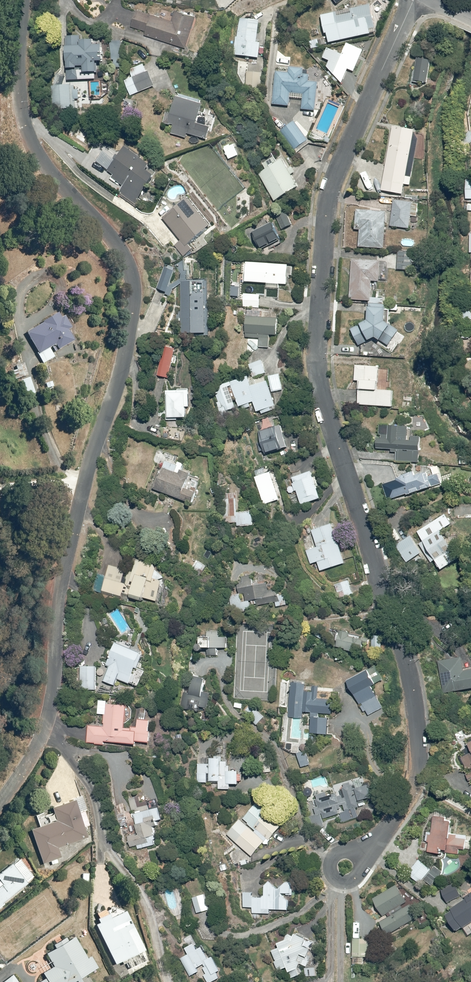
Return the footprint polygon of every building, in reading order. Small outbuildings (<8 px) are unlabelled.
[(372,4),(321,15),(325,34),(328,33),(330,43),(378,33),(372,4)] [(147,31),(146,34),(187,47),(197,15),(176,8),(172,19),(138,8),(132,26),(147,31)] [(260,19),(240,18),(239,36),(236,36),(235,48),(236,49),(236,55),(261,57),(262,43),(258,42),(260,19)] [(66,73),(67,81),(73,81),(81,80),(81,66),(85,66),(85,72),(99,72),(98,63),(104,63),(104,56),(104,44),(96,45),(96,41),(96,38),(83,39),(83,35),(67,36),(68,73),(66,73)] [(343,55),(328,48),(324,57),(330,60),(326,67),(343,83),(349,69),(355,72),(365,50),(349,42),(343,55)] [(114,65),(106,65),(105,71),(115,72),(116,66),(121,66),(122,59),(114,58),(114,65)] [(431,59),(417,58),(415,82),(428,84),(431,59)] [(148,71),(145,63),(129,69),(132,77),(124,80),(131,97),(156,87),(149,70),(148,71)] [(290,71),(277,70),(274,104),(291,105),(292,97),(303,98),(302,108),(317,110),(319,81),(309,81),(310,74),(305,74),(305,67),(290,66),(290,71)] [(264,72),(248,71),(247,88),(263,89),(264,72)] [(73,84),(62,84),(62,109),(74,108),(74,99),(80,99),(80,89),(73,89),(73,84)] [(204,104),(178,96),(173,113),(168,111),(164,122),(174,126),(172,133),(187,138),(188,134),(207,140),(212,127),(198,123),(204,104)] [(308,141),(295,122),(281,133),(294,151),(308,141)] [(394,127),(382,189),(403,193),(415,131),(394,127)] [(237,143),(226,147),(231,158),(241,154),(237,143)] [(152,163),(127,145),(110,170),(114,173),(112,177),(124,185),(120,191),(151,213),(164,194),(150,184),(157,175),(147,169),(152,163)] [(271,150),(259,158),(267,169),(278,162),(271,150)] [(267,169),(259,174),(277,202),(301,187),(283,159),(278,162),(267,169)] [(190,196),(164,216),(187,246),(213,225),(190,196)] [(413,201),(394,199),(391,226),(410,228),(413,201)] [(388,213),(357,211),(356,229),(361,229),(361,247),(386,248),(388,213)] [(292,225),(288,216),(278,221),(282,229),(292,225)] [(273,221),(254,231),(263,247),(282,236),(273,221)] [(414,251),(398,251),(398,269),(414,269),(414,251)] [(387,280),(387,268),(395,269),(396,253),(384,253),(383,262),(352,261),(351,299),(372,300),(373,280),(387,280)] [(290,262),(247,260),(246,282),(267,283),(267,288),(280,288),(280,284),(289,284),(289,275),(294,276),(294,266),(289,265),(290,262)] [(168,267),(166,266),(157,287),(166,291),(166,293),(172,296),(174,290),(182,284),(182,333),(207,333),(207,279),(182,279),(182,276),(170,284),(178,268),(170,264),(168,267)] [(261,293),(244,293),(243,307),(260,308),(261,293)] [(248,315),(246,315),(245,337),(259,337),(259,348),(270,348),(270,334),(279,335),(279,317),(263,316),(263,309),(248,309),(248,315)] [(387,310),(369,310),(369,319),(352,328),(361,344),(376,336),(387,345),(400,328),(387,318),(387,310)] [(44,322),(26,332),(43,363),(55,356),(50,347),(56,344),(58,349),(75,340),(69,328),(72,326),(66,315),(61,317),(58,311),(43,320),(44,322)] [(163,345),(157,374),(169,377),(176,348),(163,345)] [(266,373),(262,359),(249,363),(253,377),(266,373)] [(25,361),(12,363),(13,373),(26,371),(25,361)] [(358,370),(356,370),(356,381),(361,381),(361,391),(359,391),(359,405),(390,406),(390,377),(380,377),(380,365),(368,365),(368,368),(364,368),(364,364),(358,364),(358,370)] [(219,402),(217,402),(220,415),(237,411),(231,386),(234,386),(239,410),(251,407),(250,403),(254,402),(256,412),(260,411),(261,413),(277,409),(272,387),(289,384),(286,371),(269,375),(270,380),(252,384),(250,375),(221,382),(222,388),(217,389),(219,402)] [(30,375),(20,378),(25,397),(36,394),(30,375)] [(166,396),(169,396),(169,417),(188,416),(188,406),(190,406),(190,388),(166,388),(166,396)] [(268,449),(269,453),(289,447),(283,424),(280,425),(277,415),(265,419),(265,420),(265,421),(265,422),(265,423),(265,424),(265,425),(264,425),(264,426),(264,427),(263,427),(263,428),(263,429),(262,429),(262,430),(261,430),(260,431),(259,431),(264,450),(268,449)] [(414,424),(380,423),(379,435),(382,435),(381,437),(378,437),(377,448),(392,449),(392,451),(397,452),(396,461),(412,462),(414,424)] [(177,464),(166,460),(157,484),(155,483),(153,488),(193,503),(198,491),(190,488),(193,481),(188,480),(191,472),(183,470),(185,463),(179,460),(177,464)] [(323,497),(313,470),(294,477),(295,482),(293,483),(296,491),(297,490),(303,504),(323,497)] [(272,471),(255,476),(264,505),(281,499),(272,471)] [(414,473),(383,484),(389,500),(408,493),(408,495),(433,486),(428,471),(415,475),(414,473)] [(239,522),(239,526),(255,526),(255,511),(238,511),(238,493),(227,493),(226,522),(239,522)] [(448,512),(418,532),(442,570),(460,558),(442,530),(454,522),(448,512)] [(313,529),(313,531),(318,546),(306,550),(310,563),(318,561),(321,571),(346,564),(334,523),(313,529)] [(423,552),(412,535),(396,545),(408,563),(415,559),(414,558),(423,552)] [(134,571),(111,564),(103,590),(122,596),(123,593),(127,595),(130,586),(133,587),(131,593),(158,601),(163,582),(155,579),(159,565),(138,558),(134,571)] [(243,583),(239,583),(240,593),(230,594),(231,609),(251,607),(251,600),(257,600),(258,604),(273,603),(273,602),(277,601),(277,606),(287,606),(286,594),(279,594),(279,589),(269,589),(268,579),(253,580),(253,574),(243,575),(243,583)] [(351,584),(350,580),(335,584),(339,599),(371,591),(368,580),(351,584)] [(204,649),(205,647),(228,647),(228,636),(201,636),(202,643),(201,643),(200,643),(200,644),(199,644),(199,645),(198,645),(198,646),(198,647),(198,648),(198,649),(199,649),(199,650),(200,650),(201,650),(201,651),(202,650),(203,650),(204,650),(204,649)] [(145,654),(116,642),(107,665),(110,666),(104,681),(116,685),(119,678),(137,685),(143,669),(139,667),(145,654)] [(439,660),(443,692),(470,689),(470,669),(462,670),(461,658),(439,660)] [(96,665),(80,665),(80,689),(96,689),(96,665)] [(371,673),(350,685),(363,709),(384,697),(371,673)] [(205,691),(206,677),(192,676),(190,692),(182,691),(180,707),(211,710),(213,692),(205,691)] [(312,687),(290,685),(288,717),(302,718),(302,713),(311,713),(310,734),(329,735),(331,698),(312,697),(312,687)] [(104,745),(105,740),(137,743),(137,741),(151,742),(153,719),(138,718),(138,726),(127,725),(128,704),(109,702),(109,699),(100,698),(99,714),(104,714),(104,724),(89,723),(88,743),(104,745)] [(459,755),(468,772),(466,773),(469,779),(470,778),(470,738),(466,741),(470,749),(459,755)] [(307,749),(297,752),(301,767),(311,764),(307,749)] [(243,773),(240,773),(240,769),(232,769),(232,765),(229,765),(229,760),(224,760),(224,756),(211,756),(211,763),(197,763),(197,783),(208,783),(208,780),(219,780),(219,789),(231,789),(231,783),(240,783),(240,780),(243,780),(243,773)] [(346,820),(359,816),(357,808),(363,806),(360,800),(371,796),(367,784),(355,788),(353,782),(315,795),(319,806),(315,807),(319,819),(343,811),(346,820)] [(128,823),(136,822),(137,833),(129,834),(131,847),(138,847),(138,849),(156,847),(154,822),(163,821),(162,805),(155,806),(154,799),(141,800),(141,795),(129,796),(130,811),(127,811),(128,823)] [(88,837),(80,813),(89,810),(85,797),(75,800),(53,807),(55,813),(46,816),(45,813),(37,816),(40,825),(33,827),(44,862),(63,857),(60,845),(88,837)] [(240,818),(227,834),(253,856),(265,841),(268,844),(285,825),(257,802),(242,820),(240,818)] [(432,812),(431,831),(426,831),(425,843),(429,843),(429,851),(467,855),(469,836),(452,834),(454,814),(432,812)] [(12,866),(10,864),(0,873),(0,882),(1,883),(0,883),(0,906),(27,883),(26,883),(35,875),(21,858),(12,866)] [(431,868),(420,858),(408,872),(421,883),(424,880),(433,887),(444,875),(433,866),(431,868)] [(397,881),(373,896),(385,915),(387,913),(390,917),(381,922),(389,935),(419,916),(397,881)] [(254,891),(243,891),(243,907),(253,907),(253,914),(270,914),(270,909),(289,909),(289,894),(294,894),(294,882),(266,882),(265,896),(254,896),(254,891)] [(456,888),(444,893),(447,901),(460,896),(456,888)] [(470,922),(470,892),(464,897),(465,899),(451,910),(452,910),(446,915),(458,930),(463,926),(464,928),(470,922)] [(207,893),(193,897),(197,913),(212,909),(207,893)] [(100,922),(96,924),(116,964),(122,961),(124,965),(128,963),(130,968),(146,960),(142,953),(145,951),(125,909),(110,916),(106,908),(96,913),(100,922)] [(301,964),(302,964),(307,966),(316,941),(295,933),(294,935),(287,932),(285,939),(278,941),(280,947),(273,949),(276,960),(275,960),(277,970),(288,968),(289,972),(291,972),(292,977),(303,974),(301,964)] [(99,966),(91,954),(87,957),(75,937),(68,941),(66,938),(53,946),(56,949),(47,955),(55,968),(43,975),(45,978),(39,981),(75,981),(77,981),(78,981),(82,981),(84,981),(81,977),(99,966)] [(181,958),(192,975),(199,971),(198,969),(205,964),(205,966),(203,967),(207,973),(204,975),(208,981),(213,981),(220,977),(218,974),(222,971),(212,956),(209,958),(202,946),(198,948),(195,942),(185,948),(188,953),(181,958)] [(13,974),(3,981),(20,981),(13,974)]
